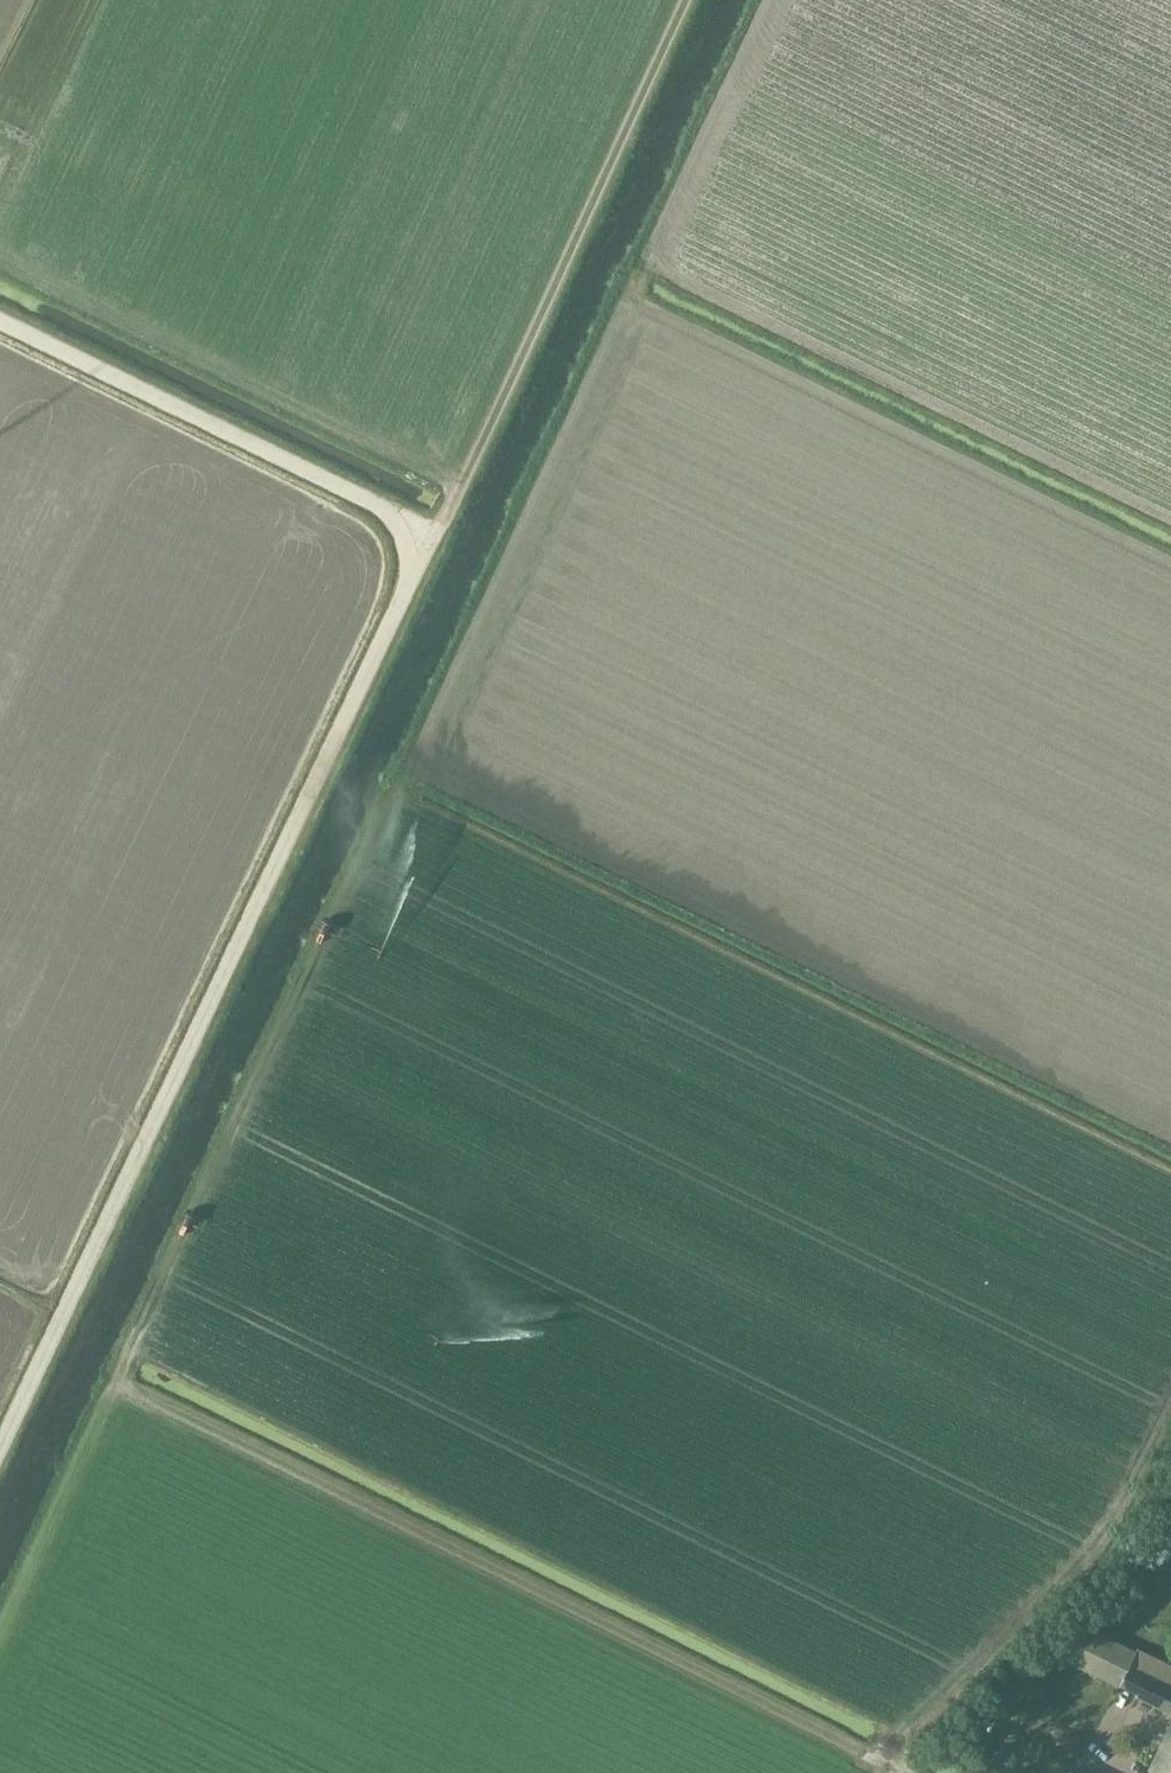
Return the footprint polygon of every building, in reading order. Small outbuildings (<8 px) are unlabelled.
[(1056,1640),(1049,1654),(1119,1687),(1137,1695),(1137,1698),(1170,1715),(1170,1665),(1067,1618),(1056,1640)] [(1148,1768),(1149,1769),(1147,1772),(1170,1772),(1170,1722),(1148,1768)]
